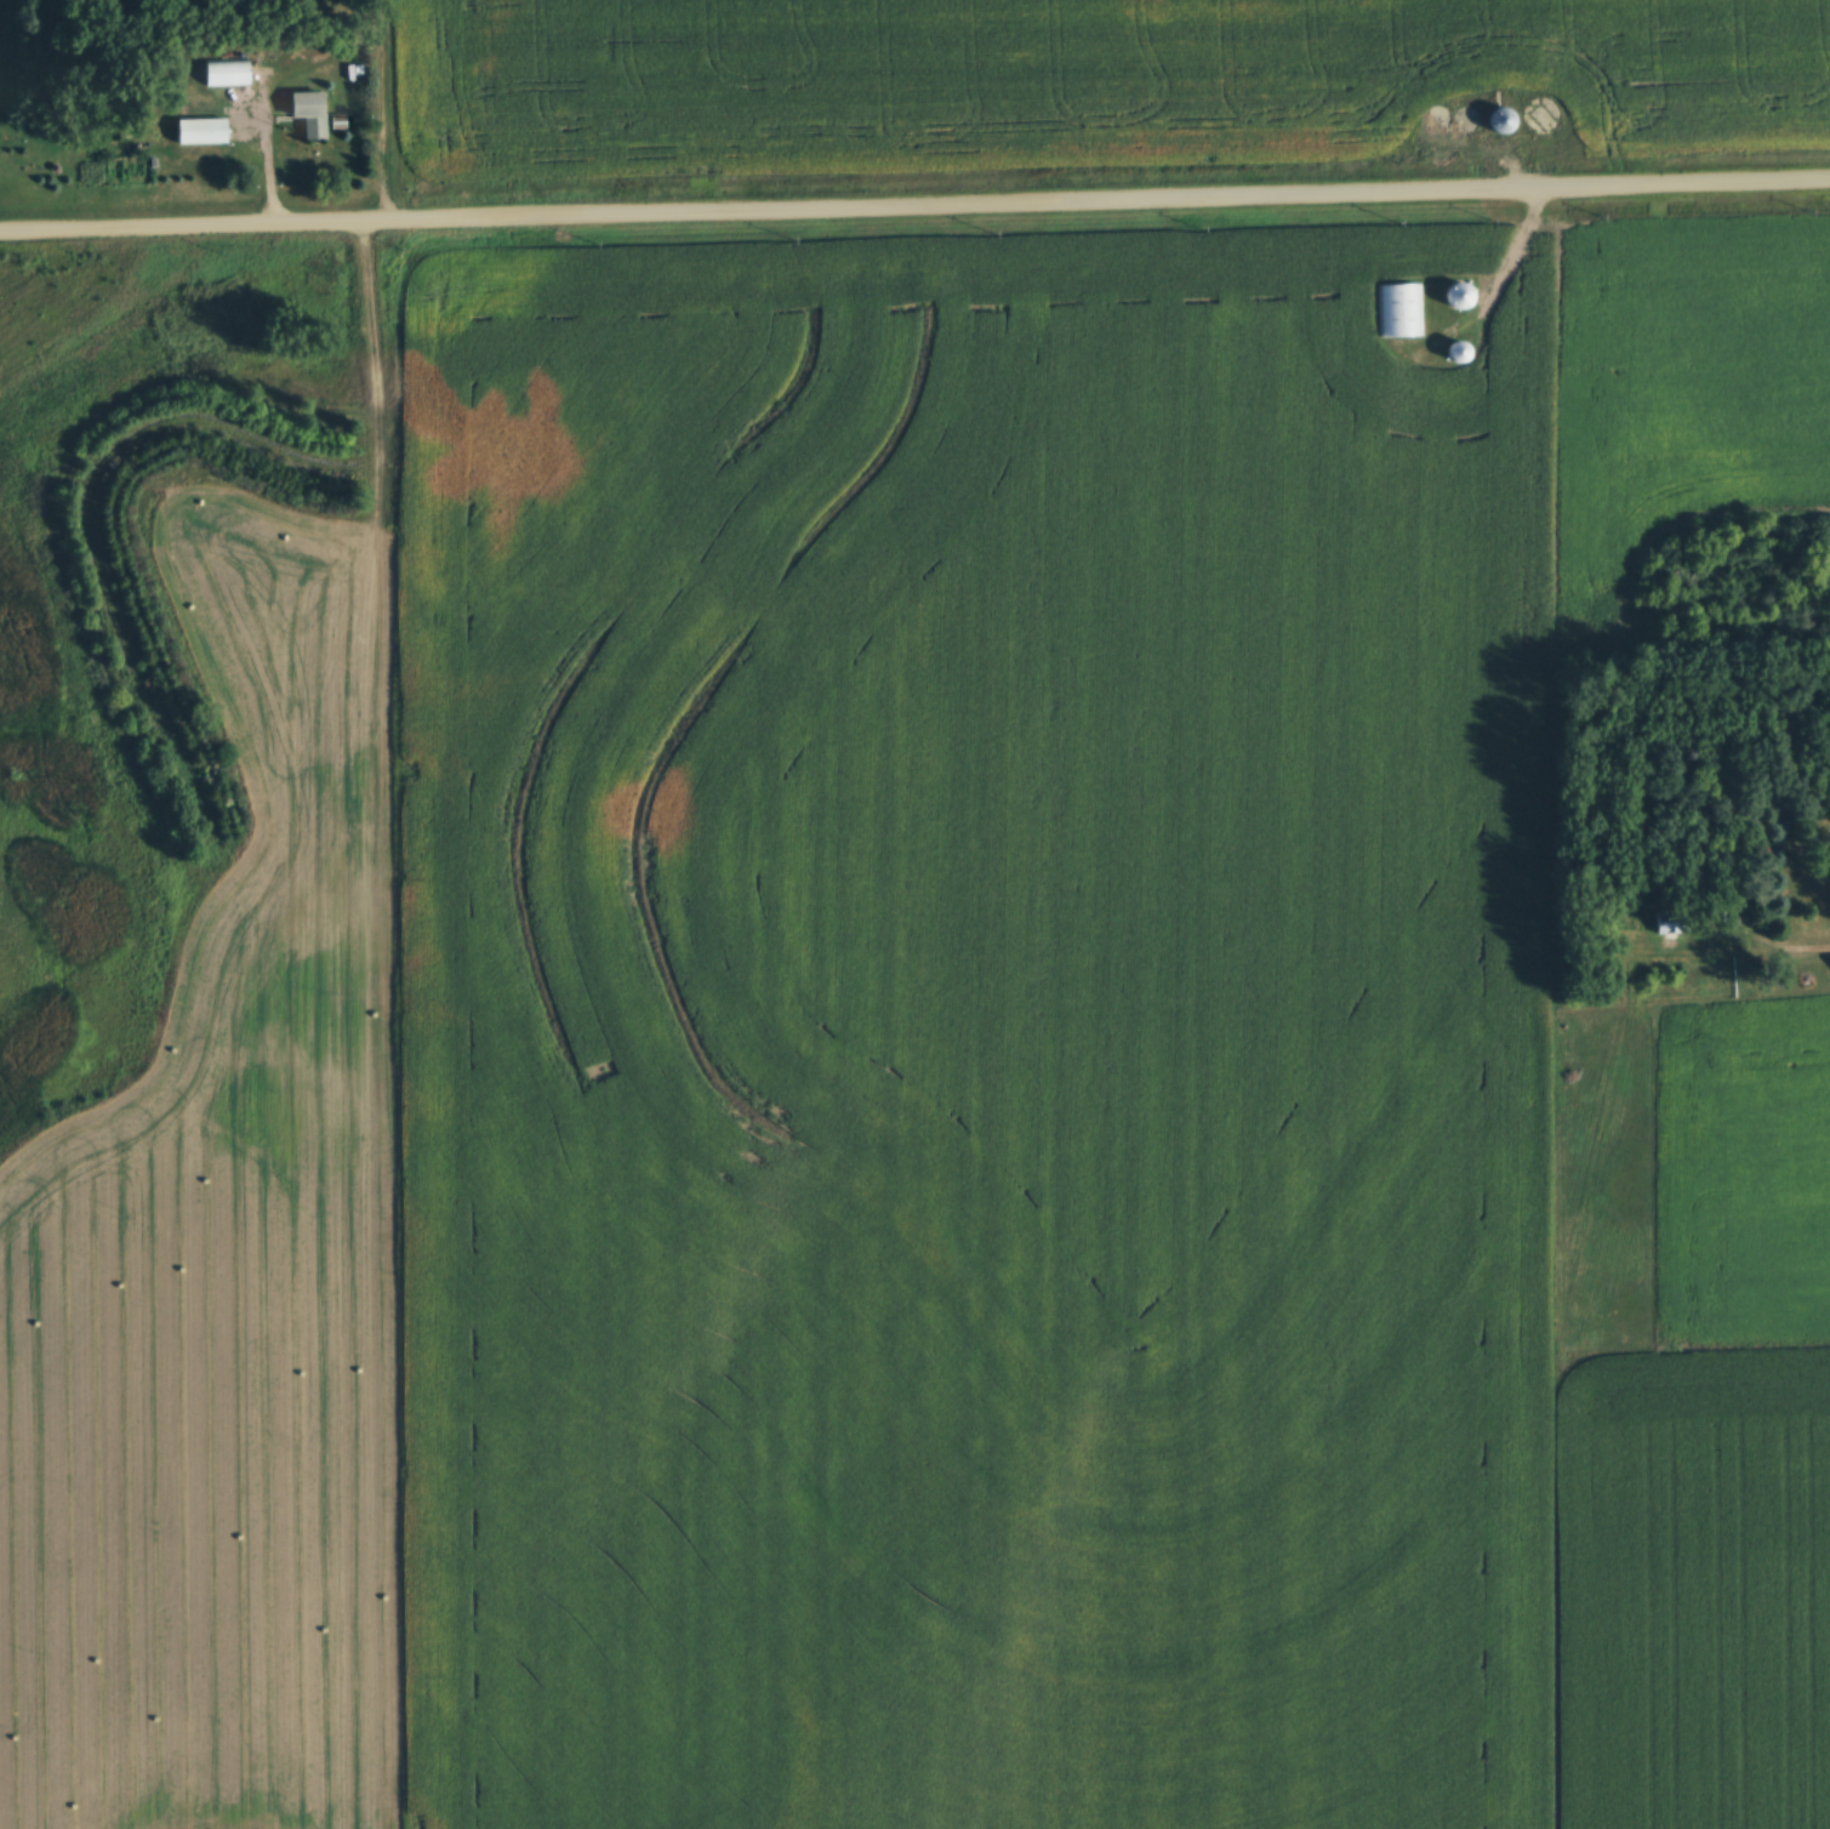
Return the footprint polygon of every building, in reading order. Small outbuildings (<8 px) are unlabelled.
[(247,86),(247,60),(201,60),(201,86),(247,86)] [(323,141),(323,92),(286,92),(286,117),(301,117),(301,141),(323,141)] [(1499,136),(1513,122),(1499,107),(1484,121),(1499,136)] [(173,120),(173,144),(222,144),(222,120),(173,120)] [(1467,286),(1450,282),(1446,304),(1463,307),(1467,286)] [(1382,286),(1381,335),(1419,335),(1419,286),(1387,286),(1382,286)] [(1446,353),(1458,362),(1467,349),(1455,340),(1446,353)] [(1653,911),(1656,934),(1694,930),(1691,907),(1653,911)]
